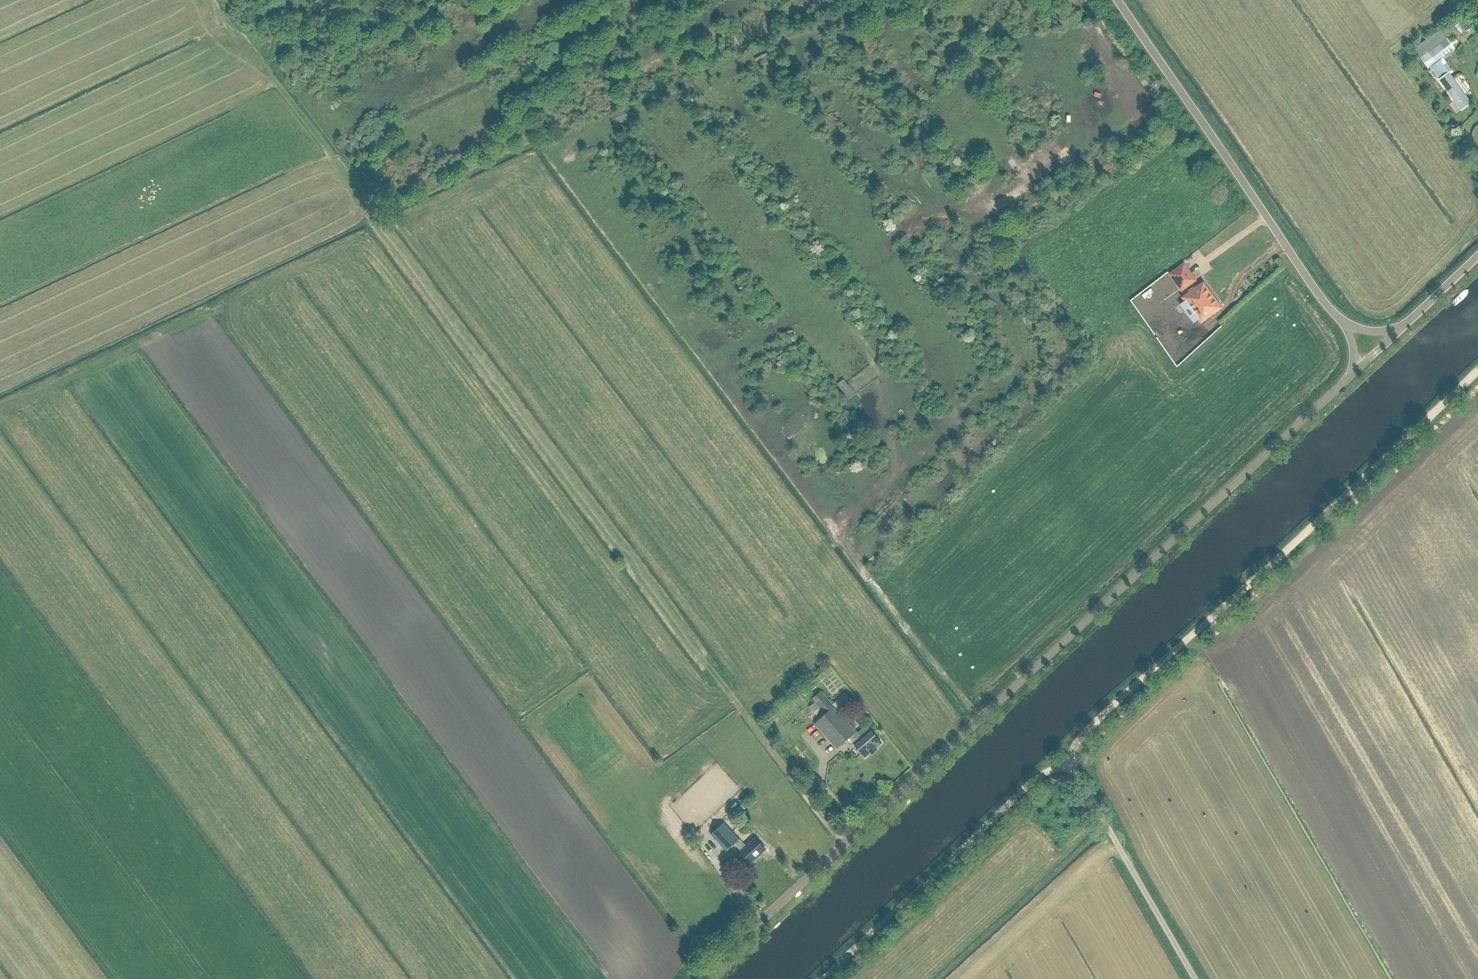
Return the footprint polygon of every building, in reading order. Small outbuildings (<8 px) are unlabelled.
[(1465,15),(1457,20),(1466,32),(1473,26),(1465,15)] [(1425,54),(1441,77),(1449,71),(1450,73),(1453,71),(1443,58),(1454,50),(1446,39),(1425,54)] [(1466,96),(1450,73),(1449,71),(1441,77),(1438,79),(1455,104),(1466,96)] [(1185,270),(1174,278),(1183,289),(1194,282),(1185,270)] [(1189,293),(1182,298),(1200,323),(1214,313),(1211,310),(1215,307),(1202,289),(1205,286),(1203,283),(1194,289),(1193,288),(1188,291),(1189,293)] [(812,698),(815,701),(809,706),(820,719),(815,723),(836,748),(851,736),(857,744),(855,745),(865,757),(882,742),(866,725),(857,733),(820,691),(812,698)] [(766,849),(755,837),(746,846),(725,822),(711,834),(726,850),(734,843),(741,850),(739,852),(749,864),(766,849)]
